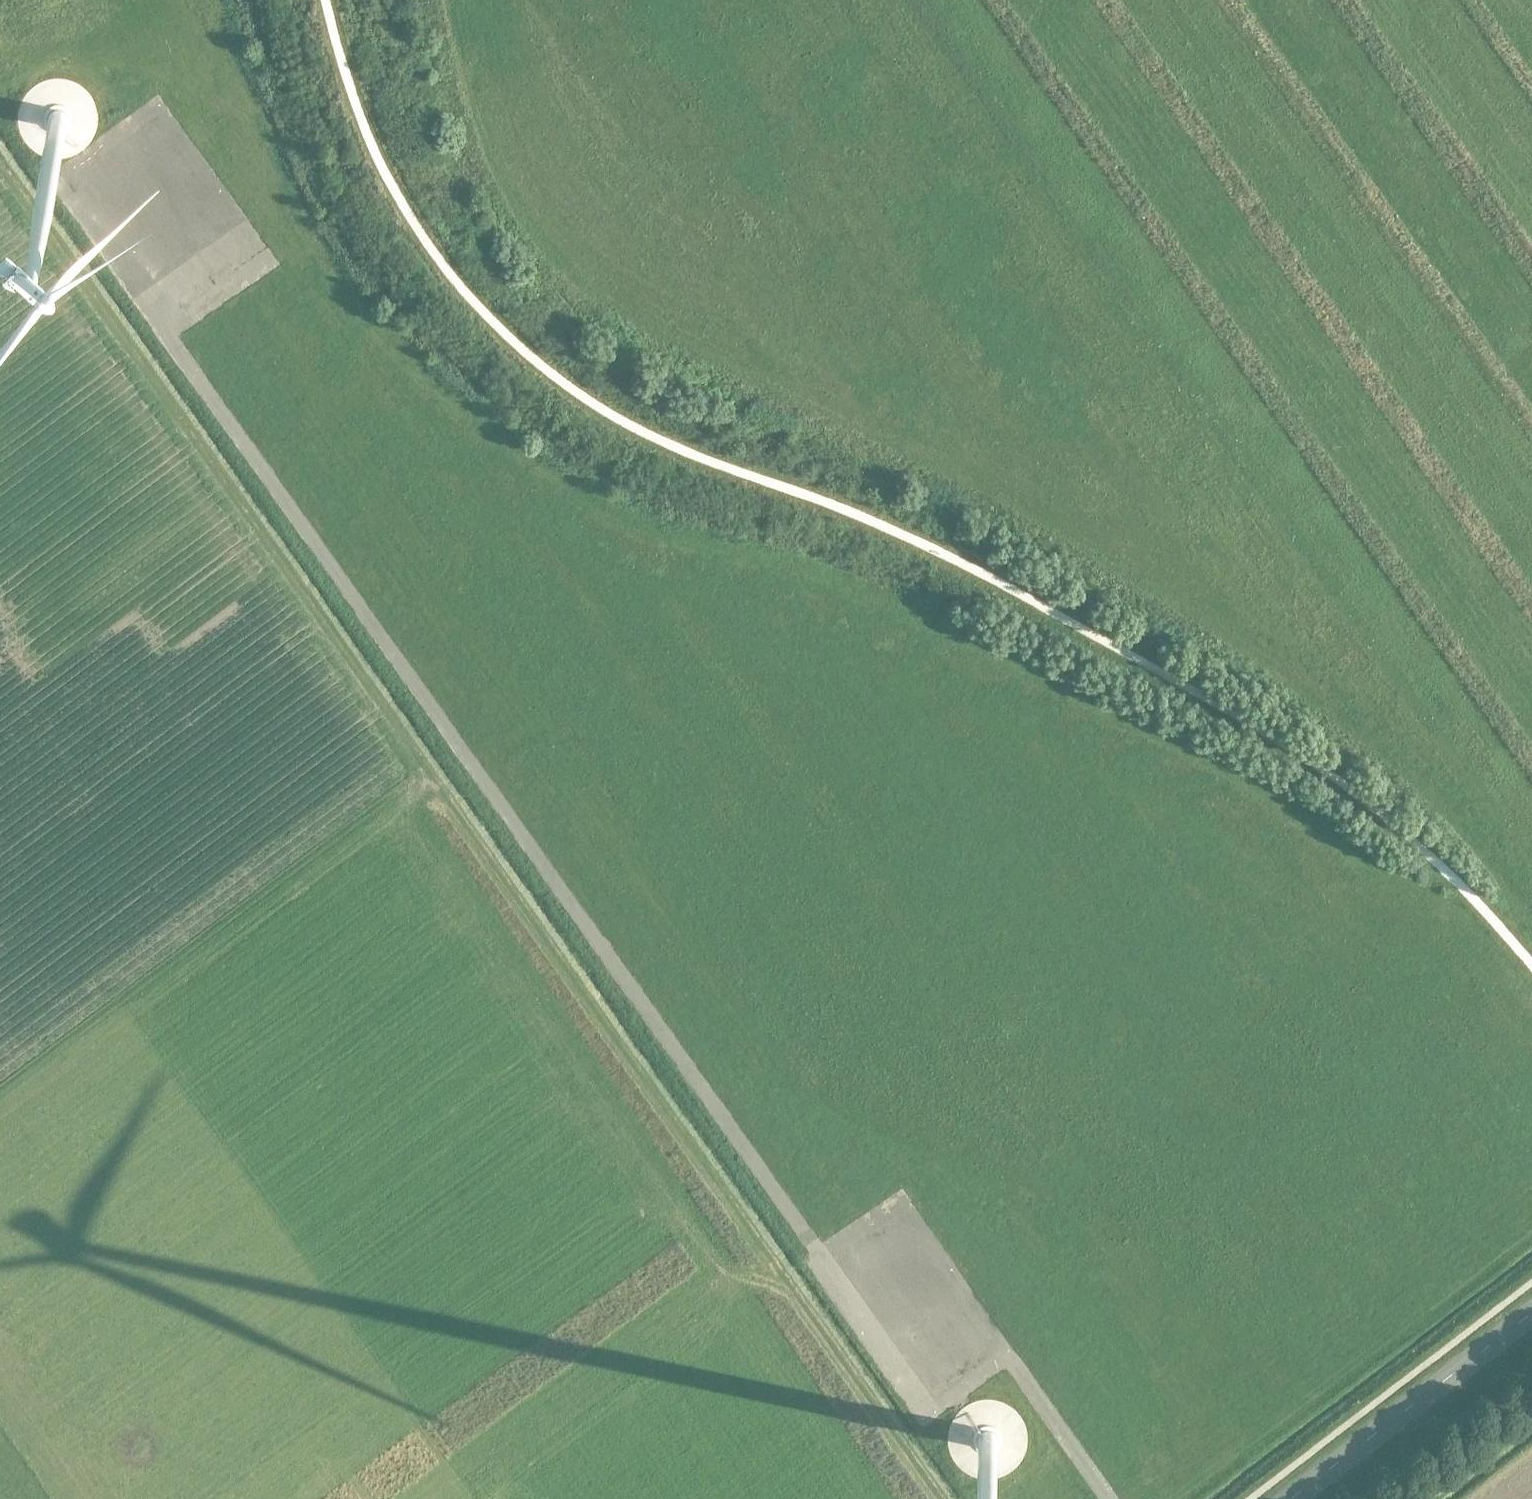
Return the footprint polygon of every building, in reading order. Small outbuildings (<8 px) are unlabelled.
[(44,116),(43,119),(44,121),(44,123),(45,125),(46,127),(47,128),(49,130),(50,131),(52,132),(54,133),(56,133),(58,133),(60,133),(62,132),(64,132),(66,131),(68,129),(69,128),(71,126),(71,124),(72,122),(72,120),(72,118),(72,116),(72,114),(71,112),(70,110),(68,108),(67,107),(65,106),(63,105),(61,104),(59,104),(57,104),(54,105),(52,105),(51,106),(49,107),(47,109),(46,111),(45,112),(44,114),(44,116)] [(974,1439),(974,1441),(974,1443),(974,1445),(975,1447),(976,1449),(978,1450),(979,1452),(981,1453),(983,1453),(985,1454),(987,1454),(989,1454),(992,1454),(994,1453),(995,1452),(997,1451),(999,1450),(1000,1448),(1001,1446),(1002,1444),(1002,1442),(1003,1440),(1002,1438),(1002,1436),(1001,1434),(1000,1432),(999,1430),(997,1429),(996,1428),(994,1427),(992,1426),(990,1425),(988,1425),(985,1425),(983,1426),(981,1427),(980,1428),(978,1429),(977,1431),(975,1433),(974,1435),(974,1437),(974,1439)]
